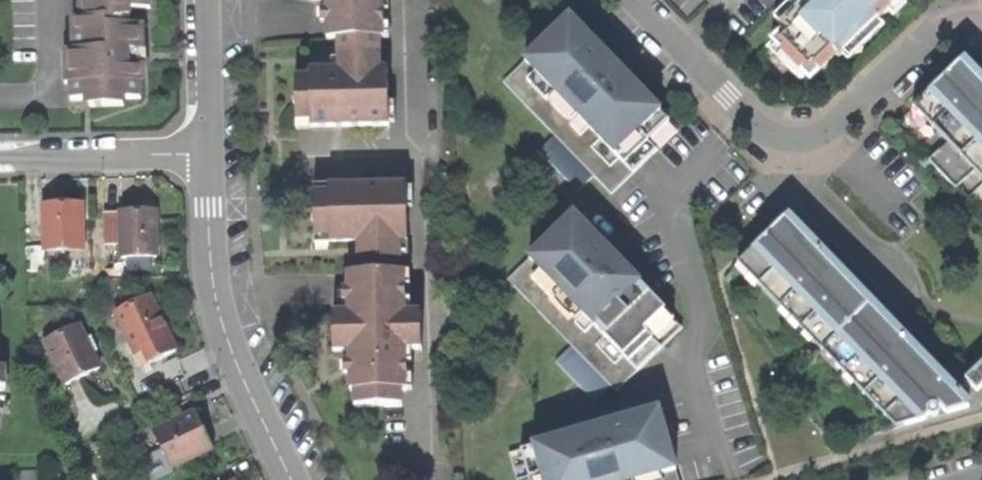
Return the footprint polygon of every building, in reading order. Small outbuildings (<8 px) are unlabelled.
[(81,21),(120,20),(129,20),(129,11),(151,11),(150,0),(80,0),(81,21)] [(389,127),(387,70),(380,70),(379,39),(383,39),(382,0),(310,0),(326,0),(327,40),(338,40),(338,70),(310,71),(310,79),(295,79),(296,129),(389,127)] [(774,19),(784,30),(771,42),(778,48),(809,81),(835,56),(839,59),(842,56),(878,21),(888,12),(900,0),(804,0),(795,8),(794,10),(789,5),(774,19)] [(901,0),(900,0),(888,12),(893,17),(906,5),(901,0)] [(121,101),(140,101),(139,59),(139,52),(143,52),(143,28),(120,28),(120,20),(81,21),(74,21),(74,53),(68,53),(69,102),(89,102),(89,109),(122,109),(121,101)] [(592,177),(610,195),(677,131),(618,69),(606,70),(597,59),(599,56),(600,52),(598,49),(569,20),(502,84),(554,137),(592,177)] [(884,26),(878,21),(842,56),(848,62),(884,26)] [(770,56),(778,48),(771,42),(763,49),(770,56)] [(960,61),(918,102),(951,138),(928,159),(954,188),(978,166),(981,170),(981,84),(960,61)] [(576,192),(592,177),(554,137),(538,153),(576,192)] [(355,409),(401,408),(401,392),(406,392),(405,351),(421,351),(420,315),(404,316),(404,275),(400,275),(399,244),(407,244),(406,187),(328,188),(328,194),(314,194),(315,237),(329,237),(330,244),(358,243),(359,275),(348,275),(349,314),(333,315),(333,353),(349,352),(350,393),(354,393),(355,409)] [(62,204),(44,205),(45,247),(84,246),(83,203),(62,204)] [(120,215),(103,215),(104,248),(121,247),(122,261),(157,260),(156,238),(156,217),(149,218),(149,212),(120,213),(120,215)] [(609,387),(614,392),(681,328),(622,266),(611,267),(601,257),(604,254),(604,249),(602,245),(573,216),(559,230),(557,228),(542,243),(543,245),(507,280),(571,347),(609,387)] [(946,414),(968,408),(932,370),(932,371),(927,375),(907,354),(912,350),(913,348),(915,346),(904,334),(901,337),(848,283),(847,283),(843,288),(823,268),(828,263),(832,260),(821,248),(817,251),(786,218),(744,259),(904,426),(925,421),(939,407),(946,414)] [(894,428),(904,426),(744,259),(738,265),(894,428)] [(840,274),(828,263),(823,268),(843,288),(847,283),(840,274)] [(150,365),(177,352),(159,314),(150,296),(115,313),(133,351),(142,347),(150,365)] [(83,379),(102,370),(79,326),(44,343),(67,387),(83,379)] [(593,402),(609,387),(571,347),(555,362),(593,402)] [(923,362),(912,350),(907,354),(927,375),(932,371),(923,362)] [(964,380),(976,393),(981,388),(981,363),(964,380)] [(659,410),(620,422),(616,424),(615,427),(614,432),(602,437),(591,430),(509,453),(517,479),(677,479),(659,410)] [(172,468),(212,451),(202,427),(196,414),(155,433),(172,468)] [(591,430),(602,437),(600,431),(599,428),(591,430)] [(44,471),(16,472),(16,479),(44,479),(44,471)]
